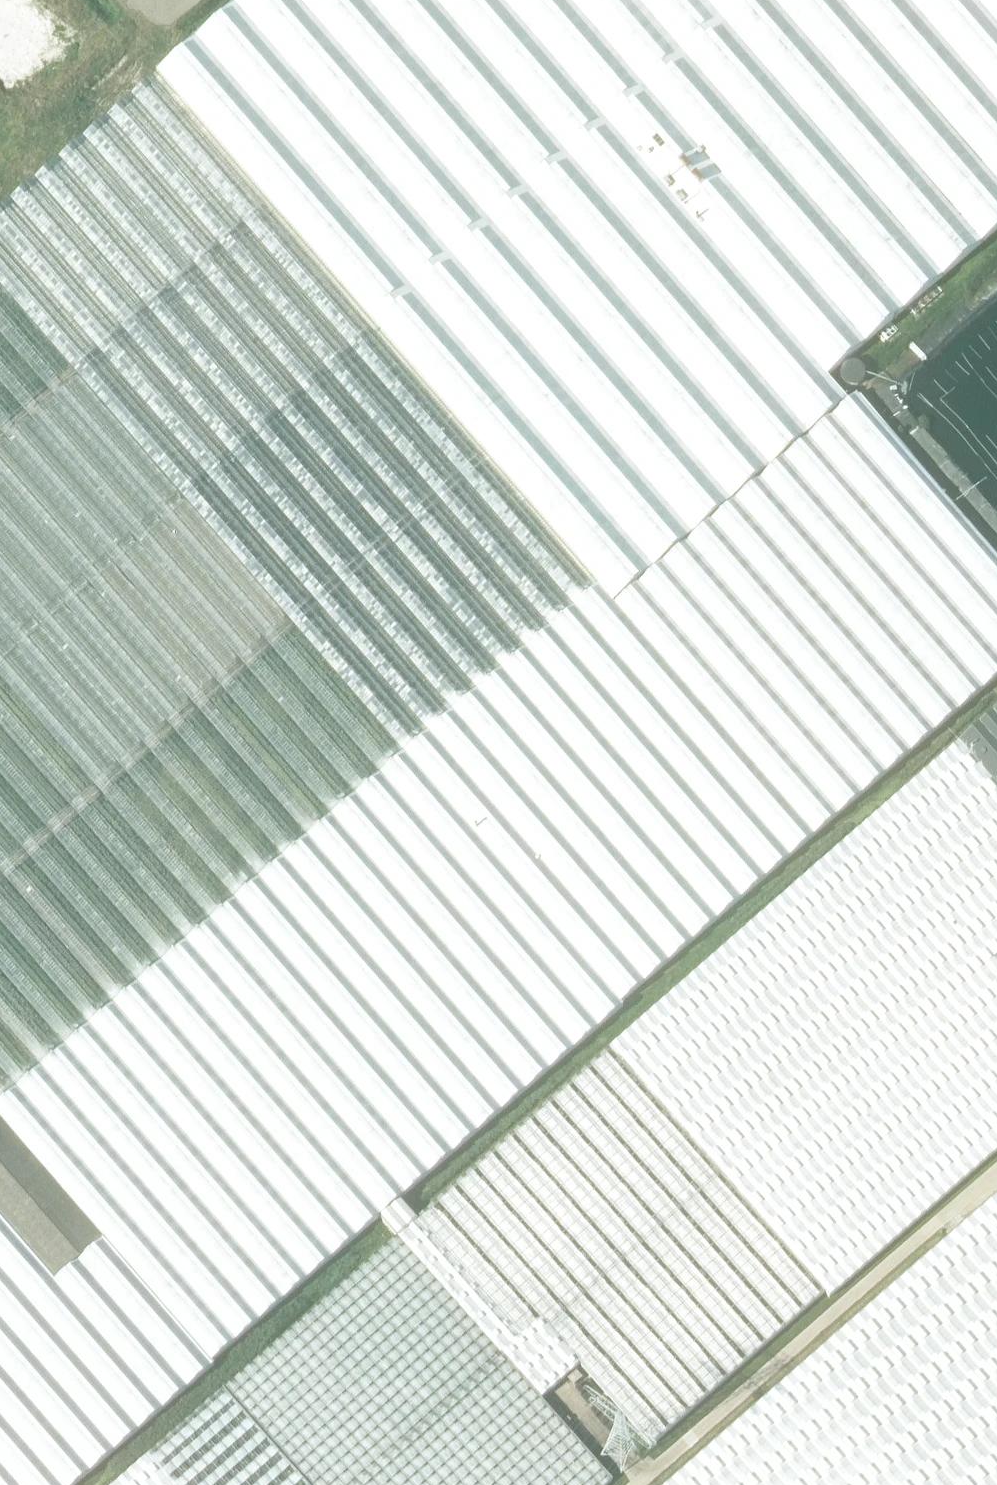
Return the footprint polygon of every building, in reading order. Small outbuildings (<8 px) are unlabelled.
[(108,1449),(376,1213),(397,1195),(889,761),(995,668),(996,666),(996,565),(855,403),(830,376),(996,232),(996,0),(241,0),(150,81),(0,211),(0,1484),(67,1484),(108,1449)] [(957,746),(996,791),(996,711),(957,746)] [(613,1481),(583,1449),(538,1400),(576,1366),(649,1447),(996,1145),(996,791),(957,746),(418,1220),(397,1195),(376,1213),(398,1238),(158,1449),(117,1484),(608,1484),(613,1481)] [(667,1484),(996,1484),(996,1196),(862,1314),(709,1449),(667,1484)]
